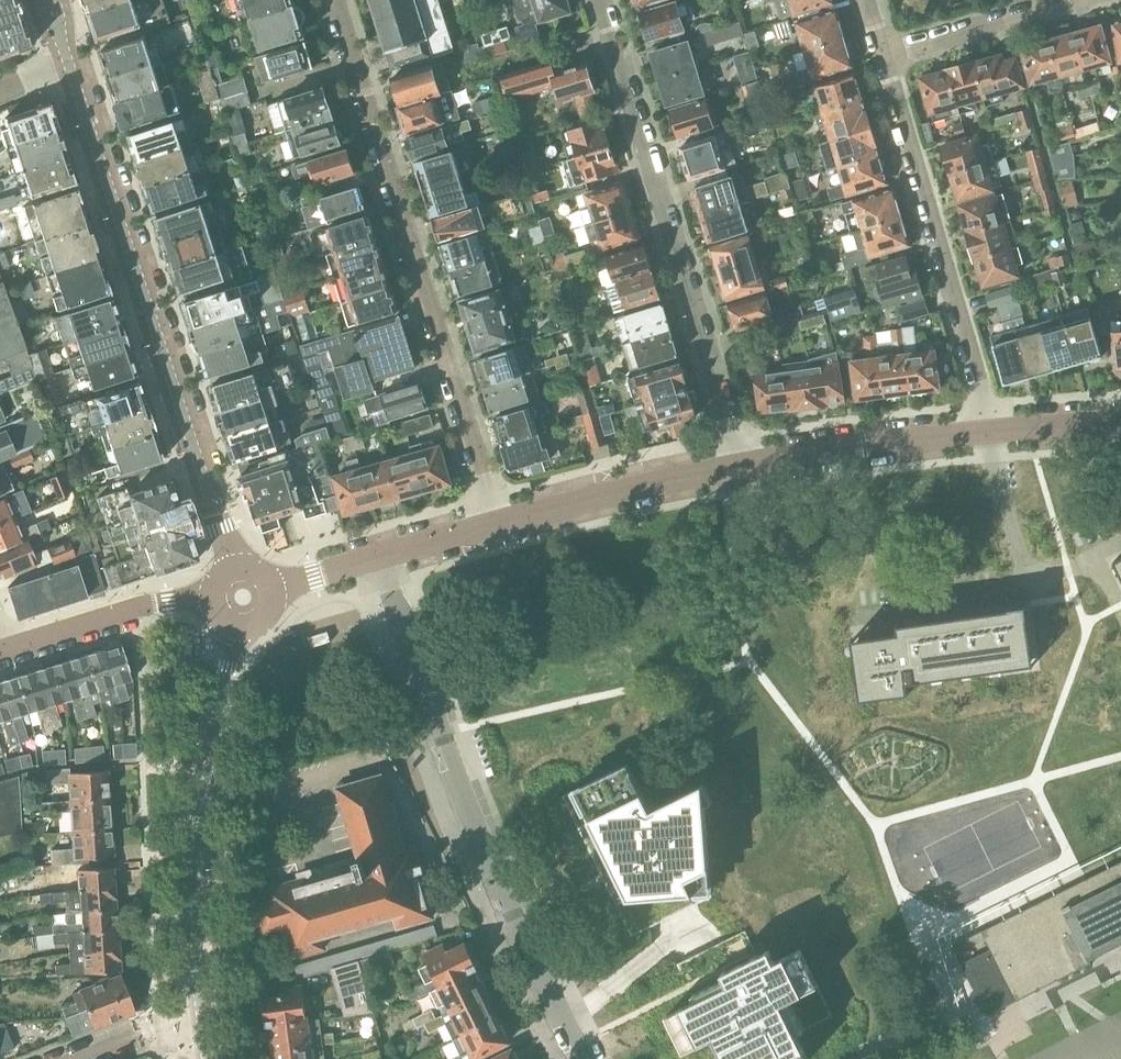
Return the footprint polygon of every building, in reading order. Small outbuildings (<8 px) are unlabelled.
[(22,20),(22,21),(23,20),(16,0),(0,0),(0,27),(22,20)] [(90,15),(135,1),(135,0),(85,0),(90,15)] [(90,15),(99,42),(142,28),(144,32),(172,22),(164,0),(135,0),(135,1),(90,15)] [(243,21),(295,5),(293,0),(236,0),(243,21)] [(440,57),(456,51),(439,0),(369,0),(392,72),(440,57)] [(571,12),(568,0),(514,0),(519,18),(525,21),(539,16),(541,22),(571,12)] [(682,22),(688,20),(687,18),(693,17),(687,0),(680,0),(640,12),(648,41),(684,30),(682,22)] [(768,3),(775,1),(781,19),(794,15),(795,15),(834,3),(833,0),(767,0),(768,3)] [(295,5),(243,21),(253,53),(305,37),(301,25),(303,24),(306,16),(304,11),(298,6),(296,7),(295,5)] [(797,23),(805,51),(845,39),(837,11),(797,23)] [(794,35),(789,19),(773,24),(778,40),(794,35)] [(31,47),(28,36),(27,36),(22,21),(22,20),(0,27),(0,59),(31,47)] [(539,36),(535,24),(518,29),(522,41),(539,36)] [(702,24),(697,27),(700,34),(705,32),(712,30),(710,24),(704,24),(703,24),(702,24)] [(712,30),(705,32),(709,44),(727,38),(724,27),(712,30)] [(1100,27),(1074,34),(1091,95),(1092,95),(1093,99),(1104,96),(1096,65),(1110,61),(1100,27)] [(760,46),(756,32),(756,31),(745,34),(749,49),(760,46)] [(499,43),(495,32),(482,36),(485,47),(499,43)] [(1080,99),(1091,95),(1074,34),(1049,41),(1062,90),(1064,90),(1063,87),(1076,84),(1080,99)] [(146,35),(102,50),(110,76),(111,76),(161,60),(156,44),(150,46),(146,35)] [(660,78),(696,67),(692,53),(700,50),(696,39),(652,52),(660,78)] [(805,51),(813,78),(853,67),(845,39),(805,51)] [(1051,93),(1062,90),(1049,41),(1023,49),(1032,83),(1047,79),(1051,93)] [(307,42),(256,58),(264,83),(315,68),(307,42)] [(489,58),(506,53),(503,43),(486,48),(489,58)] [(440,57),(441,63),(442,63),(443,64),(459,59),(461,64),(482,58),(478,44),(464,48),(456,51),(440,57)] [(224,66),(219,50),(205,55),(207,63),(208,62),(211,70),(219,68),(224,66)] [(743,85),(759,80),(750,51),(734,56),(743,85)] [(974,62),(984,98),(986,106),(1004,102),(1002,95),(1024,89),(1018,68),(1008,70),(1004,56),(978,64),(977,61),(974,62)] [(110,76),(118,103),(119,103),(170,86),(169,85),(161,60),(111,76),(110,76)] [(551,61),(501,76),(508,101),(557,86),(561,101),(576,96),(583,119),(598,115),(591,92),(595,91),(594,88),(596,85),(594,79),(591,76),(587,63),(568,69),(567,65),(553,69),(551,61)] [(212,73),(211,70),(208,62),(207,63),(194,67),(197,78),(212,73)] [(976,100),(984,98),(974,62),(947,70),(948,73),(949,72),(955,93),(961,114),(978,109),(976,100)] [(396,102),(401,105),(402,107),(444,94),(451,92),(443,64),(442,63),(441,63),(393,78),(396,89),(394,94),(396,102)] [(705,95),(696,67),(660,78),(669,106),(705,95)] [(219,68),(211,70),(212,73),(220,98),(221,100),(249,91),(244,76),(224,82),(219,68)] [(804,70),(788,75),(793,90),(809,85),(804,70)] [(934,122),(961,114),(955,93),(949,72),(948,73),(922,80),(934,122)] [(205,104),(220,98),(212,73),(197,78),(205,104)] [(823,114),(863,102),(855,74),(815,86),(823,114)] [(742,86),(751,115),(767,110),(759,80),(743,85),(743,86),(742,86)] [(170,86),(119,103),(128,129),(182,112),(173,84),(169,85),(170,86)] [(276,134),(287,130),(332,116),(329,104),(332,100),(330,94),(324,92),(324,88),(267,106),(276,134)] [(221,100),(225,114),(241,109),(241,108),(253,105),(249,91),(221,100)] [(444,94),(402,107),(398,108),(407,136),(459,120),(454,106),(448,109),(444,94)] [(500,95),(490,98),(494,111),(504,108),(500,95)] [(670,110),(678,138),(714,127),(706,99),(670,110)] [(826,124),(831,140),(871,129),(863,102),(823,114),(816,116),(818,126),(826,124)] [(14,145),(58,129),(50,103),(5,118),(8,128),(1,130),(6,147),(14,145)] [(230,132),(234,147),(249,143),(246,133),(248,132),(241,109),(225,114),(227,123),(230,132)] [(1017,112),(1019,122),(1032,118),(1029,109),(1017,112)] [(750,135),(773,129),(767,110),(751,115),(751,116),(744,118),(750,135)] [(773,114),(777,127),(789,124),(785,111),(773,114)] [(332,116),(287,130),(296,159),(341,145),(340,141),(344,137),(341,130),(337,128),(332,116)] [(482,116),(464,122),(408,139),(414,160),(448,150),(445,139),(465,133),(465,134),(485,128),(482,117),(482,116)] [(994,130),(989,116),(980,119),(984,133),(994,130)] [(1032,118),(1019,122),(1022,131),(1034,127),(1032,118)] [(140,162),(199,142),(192,144),(184,120),(132,137),(140,162)] [(599,121),(569,131),(577,157),(611,146),(606,129),(602,130),(599,121)] [(934,142),(934,141),(929,122),(921,125),(926,144),(934,142)] [(953,125),(957,138),(966,136),(963,122),(953,125)] [(1099,122),(1074,130),(1076,136),(1077,140),(1102,131),(1099,122)] [(777,127),(781,137),(792,134),(789,124),(777,127)] [(1076,136),(1074,130),(1073,125),(1055,130),(1058,141),(1076,136)] [(10,157),(15,173),(67,156),(58,129),(14,145),(17,155),(10,157)] [(831,140),(839,167),(879,155),(871,129),(831,140)] [(691,179),(695,177),(725,168),(725,170),(738,166),(731,143),(727,144),(724,134),(681,147),(691,179)] [(514,141),(518,151),(535,146),(532,136),(514,141)] [(950,174),(952,174),(994,162),(989,143),(980,146),(978,136),(942,146),(950,174)] [(513,141),(495,146),(500,164),(519,159),(513,141)] [(207,168),(199,142),(140,162),(148,187),(201,170),(207,168)] [(249,143),(234,147),(237,156),(251,152),(249,143)] [(1052,157),(1072,156),(1070,143),(1050,148),(1052,157)] [(535,146),(518,151),(524,173),(541,168),(535,146)] [(577,157),(563,161),(571,187),(615,174),(613,165),(617,164),(611,146),(577,157)] [(295,167),(298,178),(316,173),(320,185),(354,174),(347,150),(295,167)] [(416,163),(425,192),(462,180),(454,152),(416,163)] [(781,156),(785,169),(799,165),(796,152),(781,156)] [(887,184),(879,155),(839,167),(844,184),(828,188),(832,201),(887,184)] [(67,156),(15,173),(20,190),(27,188),(31,197),(76,183),(67,156)] [(1072,156),(1052,157),(1059,180),(1072,178),(1076,178),(1072,156)] [(508,175),(522,171),(520,162),(506,167),(508,175)] [(1002,188),(994,162),(952,174),(959,200),(1002,188)] [(780,191),(781,191),(791,188),(784,166),(763,172),(766,181),(746,187),(742,173),(728,177),(725,170),(725,168),(695,177),(698,187),(694,188),(702,215),(751,200),(750,200),(780,191)] [(206,184),(201,170),(148,187),(156,213),(209,195),(206,184)] [(1045,170),(1032,173),(1035,183),(1048,179),(1046,170),(1045,170)] [(236,190),(249,186),(246,178),(245,173),(231,177),(235,188),(236,190)] [(246,178),(249,186),(251,194),(255,209),(271,204),(262,173),(246,178)] [(799,200),(814,196),(808,178),(793,182),(799,200)] [(1079,204),(1072,178),(1059,180),(1066,208),(1079,204)] [(1048,179),(1035,183),(1037,192),(1051,188),(1048,179)] [(470,206),(471,209),(480,206),(472,194),(467,195),(462,180),(425,192),(433,217),(470,206)] [(583,210),(588,225),(631,212),(623,186),(587,197),(590,208),(583,210)] [(308,202),(304,203),(311,228),(367,212),(359,188),(322,199),(321,195),(308,199),(308,202)] [(791,188),(781,191),(784,201),(794,197),(791,188)] [(30,223),(35,240),(89,223),(78,189),(24,206),(28,219),(36,217),(37,221),(30,223)] [(851,233),(853,232),(853,231),(901,216),(894,190),(854,201),(857,210),(846,214),(851,233)] [(529,191),(480,206),(471,209),(434,221),(441,242),(526,216),(526,215),(537,212),(534,204),(533,205),(529,191)] [(968,232),(1011,220),(1004,193),(961,206),(968,232)] [(17,205),(16,202),(23,199),(22,194),(15,197),(14,195),(0,199),(0,211),(17,205)] [(750,231),(747,221),(756,218),(751,200),(702,215),(711,243),(750,231)] [(167,244),(212,230),(229,224),(224,209),(215,212),(212,202),(159,220),(167,244)] [(1059,217),(1056,207),(1046,210),(1043,211),(1045,221),(1059,217)] [(812,208),(797,212),(802,228),(816,223),(812,208)] [(1075,210),(1072,214),(1073,219),(1079,220),(1082,216),(1081,211),(1075,210)] [(593,239),(599,237),(603,250),(639,239),(631,212),(588,225),(593,239)] [(328,255),(376,240),(368,215),(320,231),(328,255)] [(873,261),(871,256),(909,245),(901,216),(853,231),(853,232),(858,250),(841,255),(845,269),(873,261)] [(545,237),(556,234),(551,217),(539,221),(545,237)] [(974,260),(976,260),(976,259),(1019,247),(1011,220),(968,232),(966,233),(974,260)] [(46,275),(100,257),(89,223),(35,240),(39,253),(47,251),(48,256),(41,258),(46,275)] [(780,224),(771,227),(773,236),(783,233),(780,224)] [(535,245),(545,241),(546,241),(545,237),(541,226),(529,230),(534,245),(535,245)] [(771,227),(771,226),(758,231),(761,239),(773,236),(771,227)] [(228,252),(228,251),(225,242),(216,245),(212,230),(167,244),(166,245),(174,270),(175,269),(228,252)] [(450,272),(453,271),(496,257),(488,231),(442,246),(450,272)] [(712,248),(720,273),(756,262),(748,236),(712,248)] [(335,279),(383,263),(376,240),(328,255),(335,279)] [(1081,264),(1082,269),(1090,267),(1096,265),(1090,241),(1076,244),(1081,264)] [(281,243),(272,246),(278,265),(287,262),(281,243)] [(607,286),(653,272),(644,244),(600,257),(603,269),(600,270),(604,286),(607,286)] [(228,252),(175,269),(183,295),(235,278),(236,282),(253,277),(243,246),(228,251),(228,252)] [(984,286),(1018,275),(1016,266),(1024,263),(1019,247),(976,259),(976,260),(984,286)] [(1069,254),(1068,254),(1055,258),(1058,267),(1072,263),(1069,254)] [(924,295),(917,270),(916,268),(911,270),(906,255),(877,264),(880,279),(876,280),(877,285),(874,291),(877,300),(883,303),(883,307),(924,295)] [(552,260),(554,270),(555,270),(555,271),(568,266),(565,256),(552,260)] [(100,257),(46,275),(52,292),(60,289),(61,294),(53,297),(57,309),(111,292),(100,257)] [(496,257),(453,271),(456,280),(453,285),(456,293),(461,296),(504,283),(496,257)] [(756,262),(720,273),(728,300),(765,288),(756,262)] [(342,302),(390,287),(383,263),(335,279),(342,302)] [(289,267),(276,271),(284,294),(296,290),(289,267)] [(1068,285),(1063,270),(1051,273),(1055,288),(1068,285)] [(260,279),(184,302),(192,328),(193,328),(254,309),(249,294),(261,290),(266,305),(285,299),(284,294),(276,271),(259,276),(260,279)] [(661,299),(653,272),(607,286),(615,313),(661,299)] [(7,365),(12,376),(34,367),(29,354),(18,321),(8,296),(6,288),(0,274),(0,369),(7,365)] [(794,274),(786,276),(789,286),(796,284),(794,274)] [(773,280),(776,290),(789,286),(786,276),(773,280)] [(470,328),(518,313),(510,286),(462,301),(463,305),(461,308),(463,314),(466,316),(470,328)] [(296,290),(284,294),(285,299),(289,311),(291,316),(310,311),(303,287),(296,290)] [(390,287),(342,302),(350,326),(398,312),(390,287)] [(1011,288),(987,295),(991,307),(999,305),(1004,322),(1013,320),(1008,302),(1015,300),(1011,288)] [(855,291),(825,300),(831,322),(862,313),(855,291)] [(19,292),(8,296),(18,321),(28,317),(19,292)] [(729,305),(738,332),(782,318),(783,322),(784,321),(798,317),(805,315),(801,304),(781,310),(780,308),(771,311),(765,294),(729,305)] [(567,308),(567,307),(564,298),(547,303),(550,313),(567,308)] [(111,299),(56,316),(64,341),(63,341),(64,343),(119,325),(119,324),(111,299)] [(192,328),(191,328),(199,354),(201,354),(200,353),(264,333),(264,334),(282,328),(278,315),(289,311),(285,299),(266,305),(254,309),(193,328),(192,328)] [(1015,300),(1008,302),(1013,320),(1015,329),(1030,378),(1054,371),(1039,322),(1026,326),(1023,317),(1024,316),(1019,299),(1015,300)] [(929,313),(926,300),(899,308),(901,322),(929,313)] [(573,327),(582,325),(576,304),(567,307),(567,308),(573,327)] [(615,318),(622,344),(670,329),(663,304),(615,318)] [(1088,308),(1063,315),(1078,364),(1102,357),(1088,308)] [(1107,308),(1094,312),(1098,325),(1111,321),(1107,308)] [(310,312),(297,316),(303,334),(316,330),(310,312)] [(526,339),(518,313),(470,328),(473,339),(471,342),(473,348),(477,350),(478,354),(526,339)] [(799,322),(802,330),(827,323),(824,314),(799,322)] [(1063,315),(1039,322),(1054,371),(1078,364),(1063,315)] [(400,316),(302,346),(301,347),(304,356),(315,389),(330,384),(319,353),(329,350),(345,400),(375,391),(372,382),(416,368),(400,316)] [(798,317),(784,321),(788,335),(802,331),(802,330),(799,322),(798,317)] [(783,322),(771,325),(775,340),(788,335),(784,321),(783,322)] [(1111,321),(1098,325),(1101,335),(1112,334),(1112,332),(1111,321)] [(583,361),(595,358),(596,357),(593,348),(586,323),(582,325),(573,327),(580,352),(579,352),(582,362),(583,361)] [(119,325),(64,343),(65,347),(70,346),(73,355),(68,357),(72,368),(128,350),(129,350),(121,324),(119,324),(119,325)] [(914,327),(903,328),(907,354),(911,393),(940,389),(935,350),(917,352),(914,327)] [(893,342),(877,344),(884,396),(911,393),(907,354),(903,328),(891,330),(893,342)] [(679,357),(670,329),(622,344),(630,371),(679,357)] [(1005,332),(991,336),(1005,385),(1030,378),(1015,329),(1005,332)] [(1112,332),(1112,334),(1116,369),(1120,369),(1120,331),(1112,332)] [(264,333),(200,353),(201,354),(208,379),(209,379),(267,360),(264,352),(269,351),(264,334),(264,333)] [(867,359),(851,362),(856,400),(884,396),(877,344),(876,335),(864,337),(867,359)] [(294,340),(285,343),(289,356),(299,353),(294,340)] [(607,344),(593,348),(596,357),(610,353),(607,344)] [(476,361),(485,388),(533,372),(525,346),(476,361)] [(752,347),(742,349),(749,371),(756,376),(761,413),(776,411),(776,414),(788,412),(787,409),(789,409),(784,372),(768,374),(766,362),(757,365),(752,347)] [(45,348),(29,354),(34,367),(36,373),(52,368),(50,363),(45,348)] [(128,350),(72,368),(75,377),(79,375),(84,392),(136,375),(128,350)] [(582,362),(579,352),(567,355),(570,365),(582,362)] [(838,353),(810,361),(810,363),(817,407),(827,405),(827,404),(829,403),(830,406),(842,405),(841,402),(845,401),(839,364),(838,353)] [(570,365),(567,355),(555,359),(558,369),(570,365)] [(587,376),(590,386),(591,387),(603,383),(595,358),(583,361),(587,376)] [(810,361),(784,365),(786,372),(784,372),(789,409),(790,409),(790,410),(804,408),(806,411),(812,410),(813,407),(817,407),(810,363),(810,361)] [(221,413),(277,394),(299,389),(291,362),(213,387),(221,413)] [(636,406),(687,390),(685,381),(686,381),(681,364),(628,379),(636,406)] [(533,372),(485,388),(493,413),(541,398),(533,372)] [(62,402),(53,374),(40,378),(49,405),(62,402)] [(589,386),(586,376),(577,379),(580,389),(589,386)] [(91,426),(95,425),(148,407),(139,382),(83,401),(83,399),(60,407),(69,434),(92,427),(91,426)] [(364,400),(368,414),(388,408),(391,420),(428,408),(421,382),(364,400)] [(687,390),(636,406),(626,409),(629,419),(639,416),(644,432),(696,416),(691,399),(690,399),(687,390)] [(229,438),(273,424),(269,409),(281,405),(277,394),(221,413),(220,413),(228,438),(229,438)] [(338,402),(322,408),(328,427),(332,439),(349,433),(338,402)] [(600,417),(611,414),(616,412),(613,404),(598,408),(598,410),(600,417)] [(502,444),(547,431),(542,414),(539,416),(536,406),(495,419),(502,444)] [(99,435),(103,449),(110,447),(155,432),(157,432),(148,407),(95,425),(91,426),(92,427),(95,436),(99,435)] [(59,417),(55,408),(46,411),(49,420),(59,417)] [(606,436),(600,417),(598,410),(584,415),(586,424),(593,449),(608,444),(606,436)] [(36,447),(36,445),(47,440),(35,412),(0,427),(0,462),(36,447)] [(616,433),(611,414),(600,417),(606,436),(616,433)] [(405,422),(409,435),(434,427),(430,415),(405,422)] [(586,424),(584,415),(572,418),(575,427),(586,424)] [(285,420),(273,424),(229,438),(237,463),(239,462),(249,459),(249,458),(289,447),(292,443),(285,420)] [(409,435),(405,422),(395,425),(398,438),(409,435)] [(250,499),(329,475),(320,443),(331,439),(327,428),(327,427),(310,432),(304,434),(296,439),(299,449),(250,464),(249,459),(239,462),(243,476),(239,478),(246,501),(250,499)] [(547,431),(502,444),(510,470),(562,455),(559,445),(553,447),(547,431)] [(110,447),(103,449),(109,466),(73,478),(76,490),(105,481),(106,478),(164,458),(155,432),(110,447)] [(362,434),(352,437),(356,450),(366,448),(362,434)] [(62,457),(72,454),(74,450),(69,435),(57,440),(62,457)] [(356,450),(352,437),(342,439),(346,453),(356,450)] [(415,454),(425,491),(436,487),(437,490),(449,487),(448,484),(451,483),(440,447),(437,448),(435,440),(423,443),(425,451),(415,454)] [(34,459),(30,451),(9,460),(13,468),(34,459)] [(388,462),(399,498),(401,498),(402,501),(414,497),(413,494),(425,491),(415,454),(388,462)] [(335,476),(336,478),(347,514),(350,513),(350,516),(363,512),(362,510),(373,506),(362,470),(359,458),(347,461),(349,471),(335,476)] [(362,470),(373,506),(385,503),(385,506),(397,502),(396,499),(399,498),(388,462),(362,470)] [(14,489),(7,472),(0,475),(0,495),(14,489)] [(62,473),(50,478),(55,490),(67,485),(62,473)] [(329,475),(250,499),(258,523),(260,522),(264,533),(282,527),(279,516),(303,508),(307,519),(340,508),(329,475)] [(96,497),(106,525),(122,519),(122,520),(123,520),(124,523),(179,505),(170,480),(130,494),(128,487),(96,497)] [(15,518),(31,511),(22,490),(0,500),(0,524),(15,518)] [(122,519),(106,525),(105,525),(118,561),(134,556),(133,554),(189,535),(193,533),(188,519),(183,503),(179,505),(124,523),(123,520),(122,520),(122,519)] [(0,524),(0,550),(53,528),(48,518),(21,531),(15,518),(0,524)] [(0,554),(0,571),(3,570),(6,578),(37,565),(38,567),(54,560),(56,564),(72,558),(92,549),(86,533),(65,541),(34,554),(29,542),(0,554)] [(102,567),(109,589),(197,559),(189,535),(133,554),(134,556),(118,561),(102,567)] [(93,553),(74,559),(76,566),(8,587),(18,618),(105,590),(93,553)] [(861,654),(854,655),(856,670),(858,687),(865,686),(867,700),(909,695),(907,684),(977,674),(1003,670),(1005,670),(1020,668),(1019,661),(1031,659),(1033,659),(1033,657),(1027,618),(1027,616),(861,639),(859,640),(859,642),(861,654)] [(121,644),(104,650),(120,702),(129,699),(124,683),(133,680),(121,644)] [(104,650),(86,655),(101,702),(109,700),(111,705),(120,702),(104,650)] [(93,705),(101,702),(86,655),(70,661),(85,707),(88,718),(97,715),(93,705)] [(70,661),(52,666),(64,702),(71,699),(78,721),(88,718),(85,707),(70,661)] [(64,702),(52,666),(36,671),(52,720),(53,730),(53,729),(62,726),(55,704),(64,702)] [(52,733),(53,730),(52,720),(36,671),(18,677),(29,713),(36,710),(44,735),(52,733)] [(18,677),(1,682),(16,729),(17,741),(18,743),(28,740),(21,715),(29,713),(18,677)] [(18,743),(17,741),(16,729),(1,682),(0,683),(0,721),(4,720),(12,745),(18,743)] [(136,743),(123,744),(124,758),(137,757),(136,743)] [(113,744),(114,759),(124,758),(123,744),(113,744)] [(103,745),(87,747),(87,762),(105,760),(103,745)] [(75,763),(87,762),(87,747),(74,748),(75,763)] [(65,749),(55,750),(57,765),(66,764),(65,749)] [(43,766),(57,765),(55,750),(42,751),(43,766)] [(286,752),(278,754),(280,762),(288,759),(286,752)] [(30,753),(20,755),(25,768),(33,766),(30,753)] [(22,768),(25,768),(20,755),(4,760),(7,773),(22,768)] [(587,784),(563,796),(632,937),(712,897),(710,875),(704,785),(652,810),(629,764),(587,784)] [(69,783),(70,800),(71,801),(86,800),(108,798),(108,795),(110,795),(109,782),(107,782),(106,771),(70,773),(69,769),(45,771),(46,785),(69,783)] [(26,773),(20,773),(22,812),(28,812),(28,803),(26,773)] [(0,782),(0,806),(20,804),(19,776),(0,782)] [(381,776),(371,779),(339,788),(360,857),(299,874),(301,881),(268,890),(272,902),(258,906),(266,932),(284,926),(294,957),(322,949),(318,936),(395,914),(398,927),(433,917),(419,873),(425,872),(423,864),(421,865),(416,849),(414,850),(414,848),(408,850),(408,852),(405,853),(381,776)] [(71,801),(70,800),(28,803),(28,812),(29,813),(71,810),(73,831),(110,829),(110,821),(112,821),(111,808),(109,808),(108,798),(86,800),(71,801)] [(0,806),(0,837),(22,832),(20,804),(0,806)] [(45,850),(46,865),(62,864),(101,861),(100,857),(112,856),(111,844),(113,840),(113,835),(110,832),(110,829),(73,831),(74,848),(45,850)] [(19,887),(20,898),(28,896),(50,893),(114,888),(113,867),(101,868),(101,861),(62,864),(64,883),(50,883),(19,887)] [(990,949),(962,964),(986,1016),(1055,980),(1090,964),(1088,961),(1120,944),(1120,862),(1022,911),(1006,919),(981,931),(990,949)] [(114,888),(50,893),(28,896),(30,905),(51,902),(65,901),(66,912),(116,909),(114,888)] [(34,927),(35,936),(36,936),(44,935),(53,934),(56,933),(117,929),(116,909),(66,912),(67,924),(49,925),(34,927)] [(414,933),(418,944),(438,938),(435,927),(414,933)] [(70,953),(119,949),(117,929),(56,933),(53,934),(54,944),(69,943),(70,953)] [(666,1016),(684,1053),(714,1038),(724,1058),(809,1058),(805,1052),(797,1035),(804,1031),(834,1016),(819,986),(801,950),(775,962),(769,950),(758,956),(745,931),(677,964),(693,995),(696,1001),(666,1016)] [(46,948),(44,935),(36,936),(37,949),(46,948)] [(477,969),(478,970),(479,969),(467,944),(451,952),(450,949),(447,951),(445,946),(425,956),(428,963),(419,968),(426,982),(408,991),(408,992),(412,1000),(412,1001),(431,992),(477,969)] [(120,970),(119,949),(70,953),(71,974),(120,970)] [(395,964),(392,951),(359,960),(363,973),(395,964)] [(365,979),(363,973),(359,960),(331,970),(336,987),(365,979)] [(447,1003),(451,1011),(485,994),(482,987),(485,985),(478,970),(477,969),(431,992),(439,1008),(447,1003)] [(72,993),(76,1002),(61,1008),(65,1018),(128,994),(121,975),(72,993)] [(374,1012),(365,979),(336,987),(345,1016),(374,1012)] [(267,1027),(269,1026),(308,1021),(304,989),(282,992),(283,996),(280,996),(281,999),(264,1001),(265,1008),(262,1008),(264,1025),(267,1025),(267,1027)] [(412,1000),(408,992),(403,994),(407,1002),(412,1000)] [(94,1028),(135,1013),(128,994),(65,1018),(72,1036),(80,1033),(94,1028)] [(447,1025),(454,1039),(500,1017),(492,1001),(489,1002),(485,994),(451,1011),(443,1015),(443,1016),(437,1019),(425,1025),(429,1033),(447,1025)] [(425,1025),(437,1019),(432,1009),(413,1018),(418,1028),(425,1025)] [(500,1017),(454,1039),(462,1054),(451,1058),(475,1058),(509,1042),(505,1034),(508,1032),(500,1017)] [(321,1019),(308,1021),(269,1026),(271,1042),(274,1041),(275,1051),(324,1044),(343,1042),(342,1032),(323,1034),(321,1019)] [(13,1048),(14,1048),(4,1023),(0,1023),(0,1053),(13,1048)] [(324,1044),(275,1051),(276,1058),(326,1058),(324,1044)] [(364,1054),(364,1058),(383,1058),(380,1050),(364,1054)] [(495,1058),(521,1058),(520,1057),(517,1058),(513,1050),(495,1058)]
